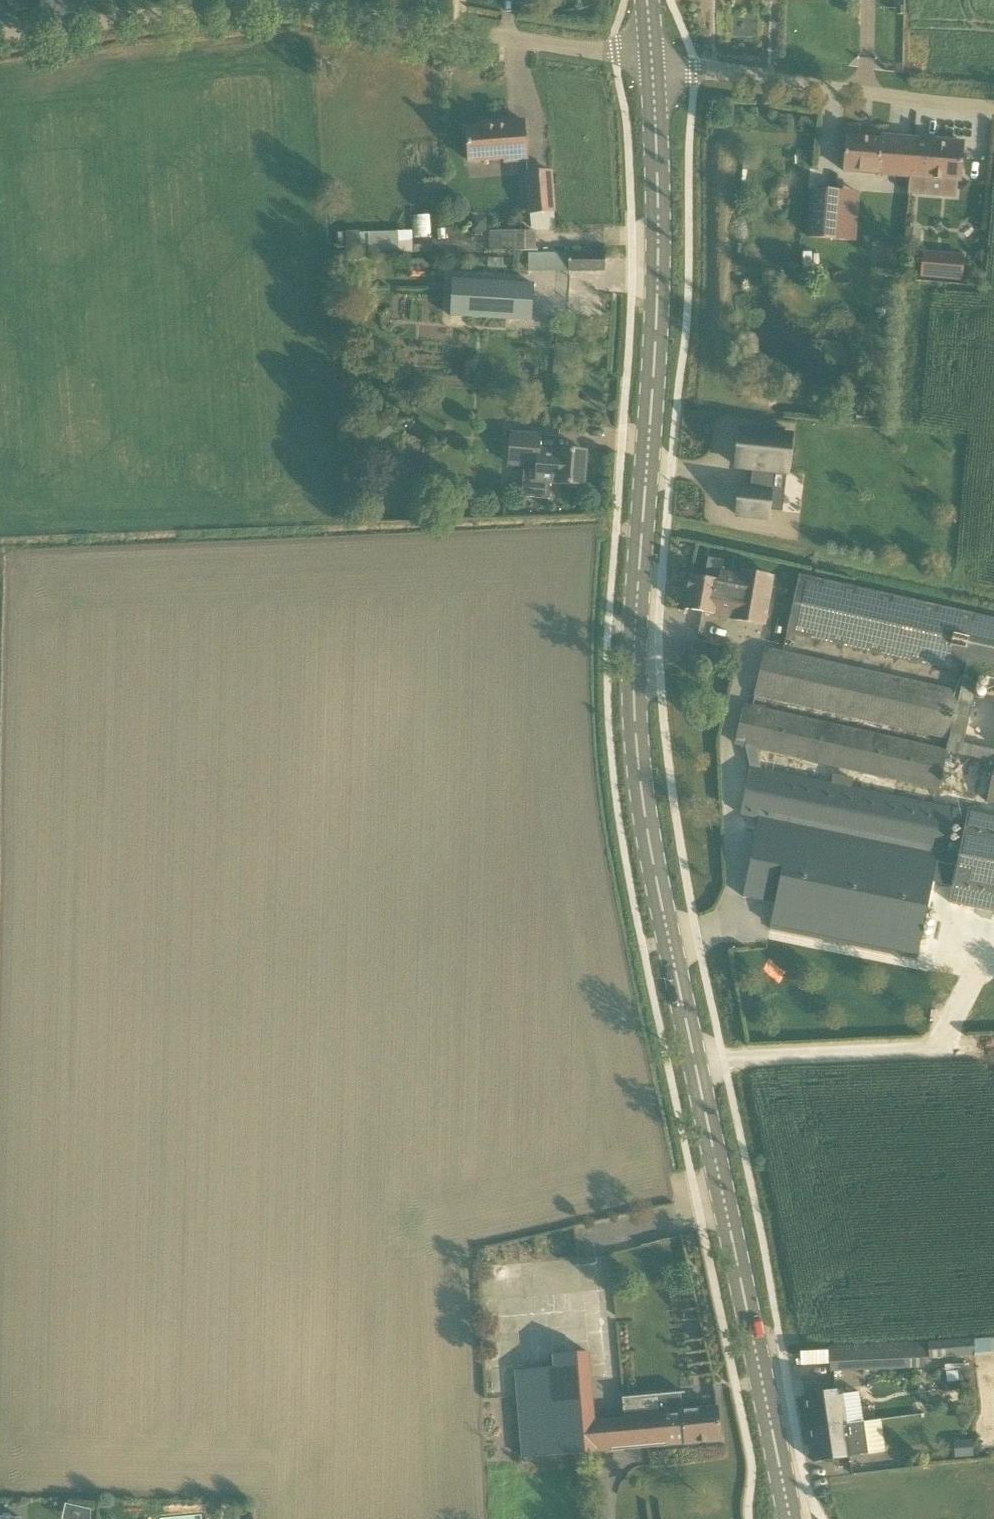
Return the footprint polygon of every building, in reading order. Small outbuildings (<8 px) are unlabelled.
[(466,129),(469,161),(527,157),(524,121),(483,124),(483,128),(466,129)] [(909,176),(912,139),(881,136),(881,140),(847,138),(844,171),(909,176)] [(912,139),(909,176),(961,180),(964,143),(912,139)] [(551,172),(527,174),(530,214),(554,212),(551,172)] [(807,238),(838,240),(843,191),(811,188),(807,238)] [(473,218),(473,231),(486,231),(486,218),(473,218)] [(908,228),(906,248),(920,250),(922,230),(908,228)] [(348,253),(416,251),(416,230),(348,231),(348,253)] [(490,231),(490,250),(533,250),(533,232),(490,231)] [(605,252),(568,252),(568,272),(605,271),(605,252)] [(964,256),(923,253),(921,277),(961,280),(964,256)] [(454,279),(453,316),(531,319),(533,283),(454,279)] [(774,512),(774,511),(762,510),(765,473),(772,473),(775,439),(780,440),(781,438),(775,438),(776,430),(751,428),(750,436),(731,434),(728,470),(745,471),(744,491),(737,491),(734,519),(761,521),(762,511),(774,512)] [(556,483),(556,484),(584,485),(586,452),(559,450),(559,452),(541,451),(541,436),(508,433),(506,466),(537,468),(537,481),(535,481),(534,496),(553,497),(554,483),(556,483)] [(732,619),(764,625),(774,576),(739,569),(738,574),(722,571),(720,582),(690,577),(685,609),(733,617),(732,619)] [(993,804),(993,751),(964,744),(979,676),(993,680),(993,617),(799,575),(786,634),(964,673),(960,691),(785,652),(766,648),(755,695),(948,738),(946,750),(745,705),(737,740),(745,742),(751,768),(742,815),(783,823),(945,856),(945,855),(953,817),(954,810),(955,807),(851,786),(852,779),(833,775),(832,782),(761,768),(757,749),(939,791),(947,753),(993,764),(986,802),(993,804)] [(953,817),(966,820),(959,858),(957,865),(950,902),(993,911),(993,818),(954,810),(953,817)] [(783,823),(782,830),(767,827),(756,882),(771,885),(764,920),(912,950),(929,860),(957,865),(959,858),(945,855),(945,856),(783,823)] [(973,1338),(929,1342),(930,1358),(974,1354),(992,1353),(992,1351),(993,1350),(993,1338),(973,1340),(973,1338)] [(925,1366),(924,1343),(830,1347),(830,1352),(831,1370),(925,1366)] [(594,1422),(588,1352),(553,1355),(554,1369),(516,1372),(523,1458),(597,1452),(594,1422)] [(840,1395),(839,1390),(804,1395),(809,1429),(863,1422),(858,1392),(840,1395)] [(597,1452),(611,1451),(629,1449),(628,1444),(646,1442),(647,1448),(667,1446),(720,1441),(717,1408),(682,1411),(681,1394),(684,1393),(684,1392),(658,1395),(659,1410),(623,1413),(624,1419),(607,1421),(594,1422),(597,1452)] [(863,1422),(809,1429),(814,1463),(849,1457),(849,1456),(867,1454),(863,1422)] [(957,1441),(958,1457),(974,1456),(972,1440),(957,1441)]
